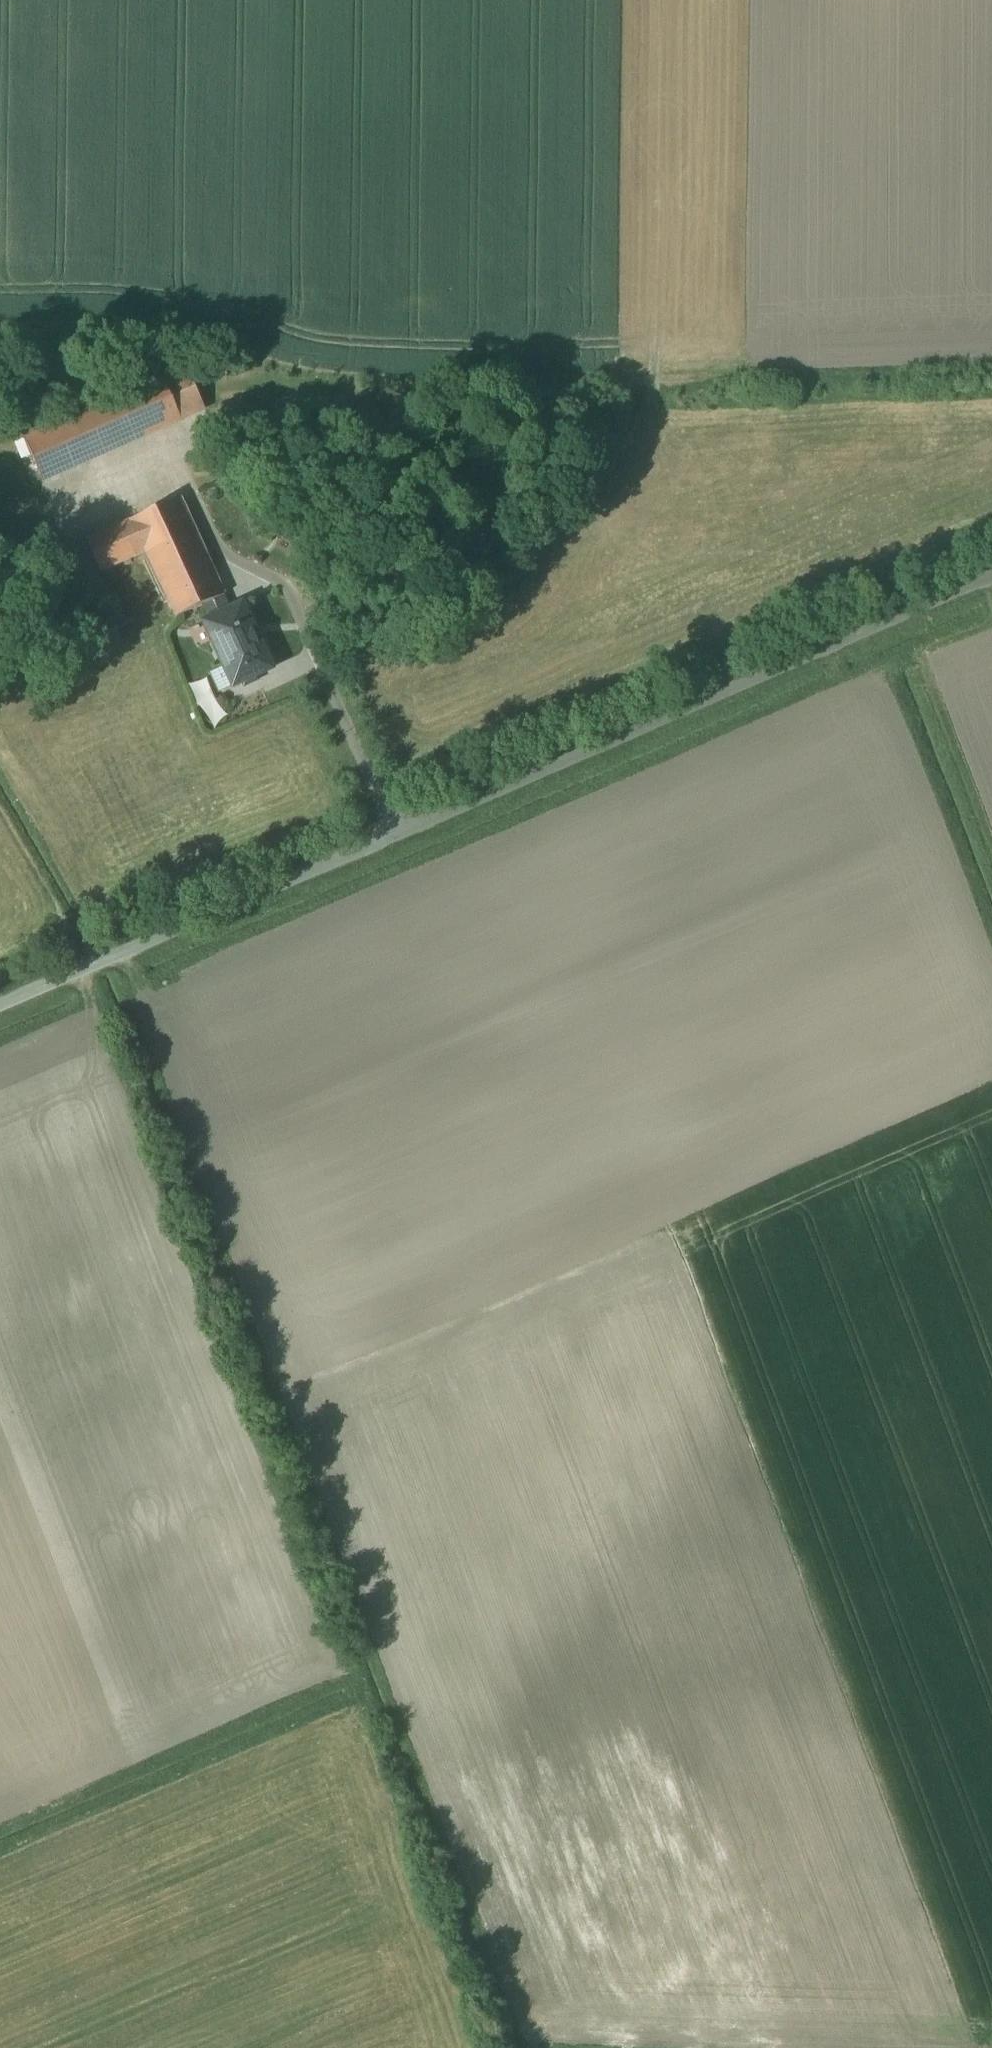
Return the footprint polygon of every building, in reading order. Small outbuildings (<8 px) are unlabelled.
[(183,356),(22,428),(46,479),(206,407),(183,356)] [(179,484),(87,525),(104,562),(146,544),(175,607),(223,586),(179,484)] [(255,619),(244,595),(203,613),(213,637),(255,619)] [(265,643),(255,619),(213,637),(224,661),(265,643)]
